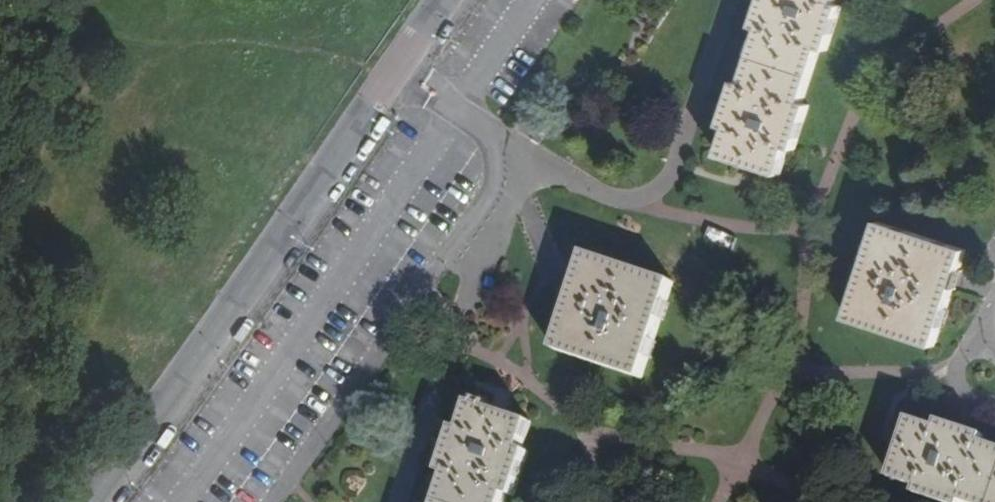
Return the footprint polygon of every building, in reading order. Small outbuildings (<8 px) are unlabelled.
[(752,29),(758,31),(741,84),(734,81),(723,116),(719,128),(725,131),(717,156),(778,175),(787,149),(794,152),(809,105),(802,103),(819,51),(826,53),(841,7),(834,5),(836,0),(761,0),(752,29)] [(967,251),(879,222),(846,319),(933,347),(956,283),(967,251)] [(671,283),(584,254),(576,279),(553,350),(641,379),(671,283)] [(505,496),(512,498),(527,452),(520,450),(529,422),(490,409),(491,405),(478,401),(477,405),(471,403),(462,431),(455,428),(452,438),(440,475),(446,477),(438,501),(503,501),(505,496)] [(910,419),(890,479),(919,488),(916,497),(933,501),(994,501),(994,447),(983,443),(985,437),(948,426),(940,423),(938,428),(910,419)]
